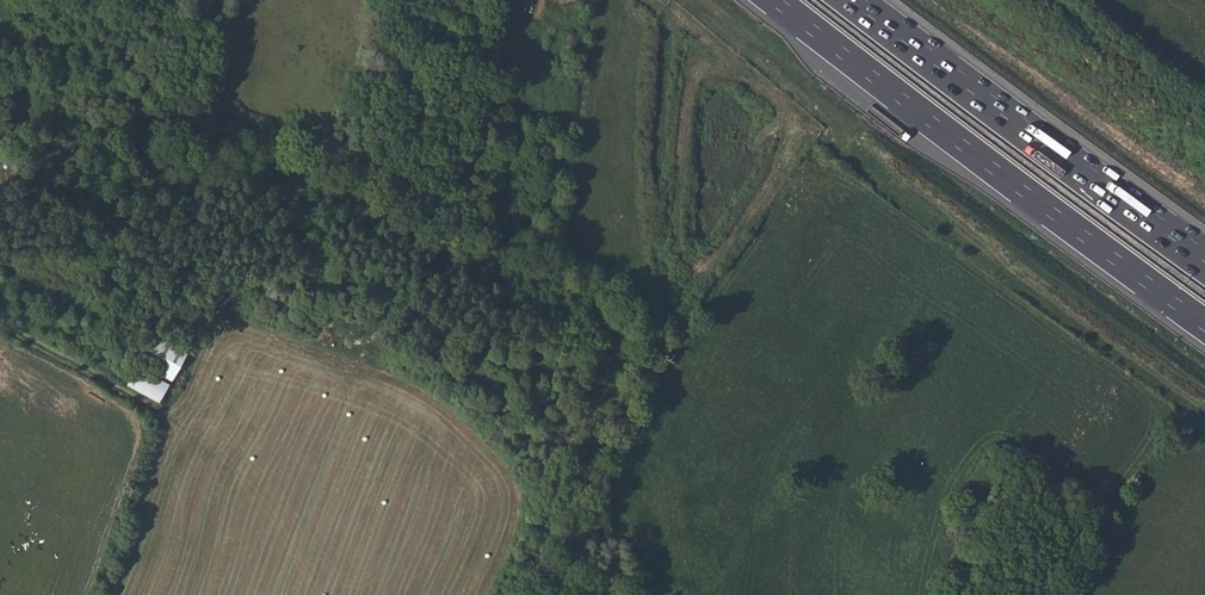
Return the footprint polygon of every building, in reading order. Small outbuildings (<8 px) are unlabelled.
[(136,356),(175,376),(189,351),(149,330),(136,356)] [(140,366),(128,382),(157,404),(169,388),(140,366)]
